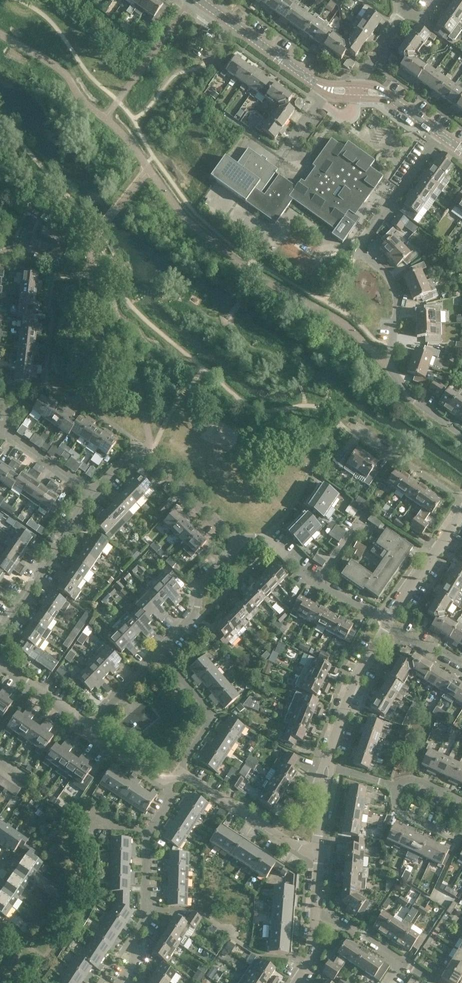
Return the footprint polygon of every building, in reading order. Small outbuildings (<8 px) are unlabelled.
[(135,5),(145,12),(153,0),(139,0),(135,5)] [(159,3),(155,0),(153,0),(145,12),(150,16),(152,21),(151,22),(153,23),(156,25),(169,7),(161,1),(159,3)] [(269,0),(258,0),(261,3),(259,5),(263,8),(269,0)] [(284,0),(269,0),(263,8),(267,11),(269,8),(275,12),(284,0)] [(294,6),(296,7),(299,3),(296,0),(286,0),(284,0),(275,12),(281,16),(279,19),(283,22),(294,6)] [(455,0),(451,6),(461,14),(461,0),(455,0)] [(294,26),(304,13),(306,14),(309,10),(305,7),(302,12),(296,7),(294,6),(283,22),(287,25),(289,22),(294,26)] [(365,6),(362,9),(367,13),(363,19),(361,21),(374,30),(379,24),(381,26),(384,22),(368,11),(370,9),(365,6)] [(443,10),(440,13),(459,27),(461,25),(459,23),(461,18),(461,14),(451,6),(446,12),(443,10)] [(302,36),(314,20),(315,21),(319,16),(315,14),(312,19),(306,14),(304,13),(294,26),(300,30),(298,33),(302,36)] [(433,31),(443,38),(446,33),(449,35),(448,38),(453,41),(461,29),(459,27),(440,13),(438,17),(441,20),(433,31)] [(370,36),(374,30),(361,21),(363,19),(358,15),(355,19),(360,23),(354,30),(370,42),(373,38),(370,36)] [(314,20),(302,36),(306,39),(308,36),(314,40),(323,27),(325,28),(329,23),(325,21),(324,22),(318,18),(315,21),(314,20)] [(407,34),(414,39),(423,45),(429,37),(434,41),(436,37),(431,33),(430,35),(417,26),(413,32),(410,30),(407,34)] [(322,50),(333,34),(335,35),(338,30),(335,28),(331,33),(325,28),(323,27),(314,40),(320,44),(318,47),(322,50)] [(344,51),(347,50),(349,50),(351,51),(349,53),(355,57),(365,44),(368,46),(370,42),(354,30),(349,38),(346,36),(342,37),(341,39),(335,35),(333,34),(322,50),(326,53),(328,50),(341,60),(345,54),(343,52),(344,51)] [(423,45),(414,39),(407,34),(404,38),(407,40),(398,53),(403,57),(405,55),(406,56),(407,61),(406,63),(404,61),(400,67),(413,77),(411,80),(415,82),(424,71),(427,66),(425,65),(419,61),(421,58),(420,54),(418,53),(423,45)] [(235,78),(245,65),(239,61),(241,58),(237,55),(225,71),(224,69),(220,74),(224,77),(228,72),(234,77),(235,78)] [(427,66),(424,71),(415,82),(419,85),(421,82),(427,87),(436,73),(435,72),(428,68),(431,64),(427,61),(425,65),(427,66)] [(245,85),(257,69),(253,66),(251,69),(245,65),(235,78),(234,77),(230,81),(234,84),(237,79),(243,84),(245,85)] [(435,96),(446,80),(444,79),(438,75),(441,71),(437,68),(435,72),(436,73),(427,87),(433,91),(431,94),(435,96)] [(255,92),(265,79),(259,75),(261,72),(257,69),(245,85),(243,84),(240,88),(244,91),(247,86),(253,91),(255,92)] [(444,79),(446,80),(435,96),(439,99),(441,96),(446,101),(456,87),(454,86),(448,82),(450,78),(447,75),(444,79)] [(265,99),(276,83),(272,80),(270,83),(265,79),(255,92),(253,91),(250,95),(253,98),(257,93),(265,99)] [(459,103),(461,100),(461,92),(458,89),(460,85),(457,82),(454,86),(456,87),(446,101),(452,105),(450,108),(454,111),(459,103)] [(268,120),(277,126),(284,132),(287,128),(284,126),(294,112),(288,108),(287,110),(285,109),(284,104),(285,102),(288,104),(292,98),(278,89),(280,86),(276,83),(265,99),(272,104),(271,107),(271,111),(274,112),(268,120)] [(213,91),(210,96),(215,99),(219,95),(213,91)] [(284,132),(277,126),(268,120),(263,128),(258,125),(255,128),(260,132),(261,130),(274,140),(279,134),(282,136),(284,132)] [(296,187),(289,197),(292,200),(335,230),(331,235),(342,243),(355,225),(350,221),(354,216),(355,216),(355,215),(353,214),(362,201),(364,203),(369,196),(366,193),(370,188),(373,190),(383,177),(370,168),(374,161),(348,142),(344,148),(331,139),(312,166),(314,167),(317,169),(306,184),(303,182),(301,180),(296,187)] [(292,200),(289,197),(296,187),(275,173),(278,170),(248,148),(236,165),(225,157),(210,177),(217,182),(275,224),(292,200)] [(433,159),(436,161),(432,167),(445,177),(444,178),(449,182),(451,178),(446,175),(452,166),(449,164),(452,159),(443,152),(439,157),(436,155),(433,159)] [(428,173),(425,171),(422,175),(438,186),(437,188),(442,192),(444,188),(439,184),(444,178),(445,177),(432,167),(428,173)] [(432,194),(437,188),(438,186),(422,175),(419,179),(422,181),(418,186),(431,196),(430,198),(435,201),(437,197),(432,194)] [(411,190),(408,194),(424,206),(430,198),(431,196),(418,186),(414,192),(411,190)] [(454,201),(459,205),(456,208),(459,210),(461,212),(461,193),(461,192),(454,201)] [(408,200),(400,211),(410,218),(413,221),(417,216),(423,207),(424,206),(408,194),(405,198),(408,200)] [(405,226),(408,221),(398,214),(395,219),(405,226)] [(27,217),(22,228),(32,231),(36,220),(27,217)] [(391,224),(401,231),(405,226),(395,219),(391,224)] [(38,234),(33,248),(60,259),(66,245),(64,245),(67,237),(43,227),(40,235),(38,234)] [(387,242),(380,249),(388,258),(401,245),(397,240),(399,238),(397,236),(399,234),(397,232),(393,228),(383,237),(387,242)] [(414,250),(410,254),(401,245),(388,258),(397,267),(404,259),(409,264),(419,254),(414,250)] [(413,273),(404,277),(408,289),(426,281),(421,270),(426,268),(424,262),(411,267),(413,273)] [(38,275),(22,273),(20,284),(41,287),(41,282),(37,281),(38,275)] [(426,301),(438,296),(436,290),(431,279),(426,281),(408,289),(413,300),(423,296),(426,301)] [(36,291),(40,291),(41,287),(20,284),(19,295),(35,297),(36,291)] [(39,303),(35,303),(35,297),(19,295),(18,306),(39,308),(39,303)] [(427,312),(416,312),(416,325),(435,324),(441,324),(440,312),(440,305),(426,306),(427,312)] [(18,306),(17,317),(21,318),(21,317),(33,319),(33,318),(33,312),(38,313),(39,308),(18,306)] [(17,317),(16,320),(21,321),(20,328),(41,330),(41,325),(37,325),(37,318),(33,318),(33,319),(21,317),(21,318),(17,317)] [(428,337),(428,343),(441,342),(441,324),(435,324),(416,325),(417,337),(428,337)] [(36,334),(40,335),(41,330),(20,328),(19,339),(35,340),(36,334)] [(39,347),(34,346),(35,340),(19,339),(18,349),(38,352),(39,347)] [(425,353),(415,349),(411,361),(429,367),(432,356),(438,358),(440,351),(427,347),(425,353)] [(33,356),(38,356),(38,352),(18,349),(17,360),(33,362),(33,356)] [(37,368),(32,368),(33,362),(17,360),(15,371),(36,373),(37,368)] [(430,380),(425,378),(429,367),(411,361),(407,373),(417,376),(415,382),(428,386),(430,380)] [(158,377),(167,373),(169,372),(167,368),(156,373),(158,377)] [(11,370),(10,381),(14,382),(25,383),(30,384),(31,377),(35,378),(36,373),(15,371),(11,370)] [(428,390),(439,398),(445,388),(435,381),(428,390)] [(448,390),(438,405),(447,411),(457,396),(448,390)] [(447,411),(456,417),(461,408),(461,399),(457,396),(447,411)] [(32,410),(41,416),(53,399),(49,397),(47,401),(41,397),(32,410)] [(53,399),(41,416),(50,422),(59,409),(55,406),(57,402),(53,399)] [(59,409),(50,422),(59,429),(71,412),(67,409),(64,413),(59,409)] [(71,431),(70,431),(77,422),(77,421),(72,418),(75,414),(71,412),(59,429),(69,435),(71,431)] [(77,422),(70,431),(71,431),(80,437),(92,420),(88,417),(85,421),(80,417),(77,421),(77,422)] [(88,443),(97,430),(93,427),(95,423),(92,420),(80,437),(84,441),(81,446),(85,448),(88,443)] [(103,434),(97,430),(88,443),(97,449),(109,433),(105,430),(103,434)] [(113,435),(109,433),(97,449),(97,450),(95,453),(104,459),(116,443),(111,439),(113,435)] [(336,457),(333,462),(338,465),(353,476),(355,473),(357,471),(356,471),(367,455),(357,449),(351,457),(346,454),(341,461),(336,457)] [(357,471),(355,473),(365,480),(363,483),(369,486),(377,475),(371,471),(377,463),(367,455),(356,471),(357,471)] [(0,467),(0,482),(2,483),(18,461),(13,458),(7,467),(3,463),(0,467)] [(14,486),(21,476),(20,476),(16,472),(22,464),(18,461),(2,483),(12,490),(14,486)] [(21,476),(14,486),(23,492),(38,470),(34,467),(28,475),(23,472),(20,476),(21,476)] [(395,490),(406,475),(397,468),(393,473),(388,470),(381,480),(395,490)] [(23,492),(20,495),(30,501),(32,498),(41,484),(36,481),(42,472),(38,470),(23,492)] [(153,490),(157,486),(148,477),(145,481),(140,476),(135,481),(128,474),(125,477),(144,496),(151,488),(153,490)] [(415,481),(406,475),(395,490),(405,496),(415,481)] [(144,496),(125,477),(121,481),(129,488),(125,492),(136,503),(144,496)] [(32,498),(30,501),(38,507),(40,504),(41,504),(56,482),(52,479),(46,488),(41,484),(32,498)] [(424,487),(415,481),(405,496),(413,502),(424,487)] [(40,504),(38,507),(47,514),(50,510),(54,513),(60,505),(56,502),(59,497),(54,493),(60,485),(56,482),(41,504),(40,504)] [(315,489),(316,490),(313,495),(331,507),(338,497),(323,486),(319,483),(315,489)] [(422,508),(433,493),(424,487),(413,502),(422,508)] [(136,503),(125,492),(120,497),(113,489),(110,493),(129,511),(136,503)] [(133,515),(129,511),(110,493),(106,496),(114,503),(110,508),(125,523),(133,515)] [(422,508),(409,528),(413,531),(411,533),(418,538),(420,535),(421,536),(428,525),(424,522),(430,513),(432,514),(442,499),(433,493),(422,508)] [(309,507),(324,517),(331,507),(313,495),(309,500),(308,499),(304,505),(309,507)] [(349,506),(359,513),(363,507),(353,501),(349,506)] [(171,506),(166,502),(158,510),(163,514),(171,506)] [(125,523),(110,508),(105,512),(98,505),(95,508),(118,531),(125,523)] [(118,531),(95,508),(91,512),(99,519),(94,524),(105,534),(105,535),(110,540),(118,531)] [(167,520),(163,523),(171,531),(186,516),(182,513),(179,516),(174,512),(170,516),(167,514),(164,517),(167,520)] [(299,517),(295,522),(311,537),(320,528),(307,515),(303,512),(299,517)] [(346,517),(354,523),(358,517),(350,512),(346,517)] [(367,521),(378,528),(382,522),(371,514),(367,521)] [(179,539),(190,527),(186,523),(189,519),(186,516),(171,531),(179,539)] [(26,525),(36,532),(39,527),(29,520),(26,525)] [(16,521),(12,526),(16,529),(15,531),(18,533),(14,539),(36,554),(39,550),(30,545),(34,539),(36,536),(26,529),(16,521)] [(289,534),(302,546),(311,537),(295,522),(291,526),(290,525),(286,530),(289,534)] [(336,525),(332,530),(343,537),(346,532),(336,525)] [(187,546),(201,531),(198,528),(195,531),(190,527),(179,539),(187,546)] [(372,576),(351,561),(341,576),(363,591),(364,589),(378,599),(413,548),(386,529),(370,552),(383,561),(372,576)] [(332,530),(329,536),(339,543),(343,537),(332,530)] [(201,531),(187,546),(195,554),(206,542),(201,538),(205,534),(201,531)] [(80,538),(101,553),(108,544),(95,534),(91,540),(83,534),(80,538)] [(96,562),(101,553),(80,538),(77,542),(86,548),(82,553),(96,562)] [(8,548),(22,557),(25,552),(33,558),(36,554),(14,539),(8,548)] [(2,557),(24,572),(27,568),(18,562),(22,557),(8,548),(2,557)] [(205,549),(199,556),(202,559),(209,553),(205,549)] [(82,553),(79,558),(70,552),(67,556),(89,571),(96,562),(82,553)] [(5,572),(5,573),(9,575),(13,570),(21,576),(24,572),(2,557),(0,555),(0,569),(5,572)] [(326,562),(316,555),(312,560),(322,567),(326,562)] [(89,571),(67,556),(65,560),(73,565),(70,570),(83,580),(89,571)] [(265,573),(278,585),(288,575),(282,569),(280,571),(273,564),(265,573)] [(457,564),(454,571),(451,569),(448,573),(461,582),(461,567),(457,564)] [(177,577),(167,568),(163,572),(166,575),(158,583),(179,603),(182,599),(175,592),(179,587),(173,581),(177,577)] [(5,573),(5,572),(0,569),(0,582),(8,587),(10,583),(2,577),(5,573)] [(70,570),(66,576),(58,570),(55,573),(77,589),(83,580),(70,570)] [(55,573),(53,577),(61,583),(57,589),(76,601),(82,592),(77,589),(55,573)] [(271,593),(278,585),(265,573),(258,580),(271,593)] [(448,573),(445,577),(449,579),(445,585),(459,594),(460,592),(461,588),(461,582),(448,573)] [(270,600),(267,597),(271,593),(258,580),(250,588),(263,600),(267,604),(270,600)] [(118,583),(115,587),(121,592),(124,589),(118,583)] [(158,583),(151,590),(164,603),(168,599),(176,606),(179,603),(158,583)] [(460,592),(459,594),(445,585),(441,591),(438,589),(436,594),(453,604),(458,596),(461,598),(461,593),(460,592)] [(142,592),(146,596),(143,599),(164,619),(167,615),(160,607),(164,603),(151,590),(147,587),(142,592)] [(256,608),(263,600),(250,588),(243,596),(246,599),(256,608)] [(45,595),(42,599),(59,611),(63,614),(70,604),(66,601),(52,592),(49,598),(45,595)] [(103,604),(111,597),(107,593),(99,601),(103,604)] [(451,615),(450,613),(448,612),(453,604),(436,594),(433,598),(436,600),(428,614),(434,617),(435,615),(437,616),(437,618),(451,615)] [(306,620),(315,604),(299,596),(293,607),(294,607),(290,615),(297,619),(298,616),(306,620)] [(246,599),(242,603),(236,597),(233,601),(236,604),(238,606),(251,619),(259,611),(256,608),(246,599)] [(43,605),(40,611),(53,620),(59,611),(42,599),(39,603),(43,605)] [(143,599),(135,606),(138,609),(149,619),(153,615),(161,622),(164,619),(143,599)] [(306,620),(316,625),(324,609),(315,604),(306,620)] [(103,605),(100,608),(106,614),(109,611),(103,605)] [(251,619),(238,606),(231,614),(244,627),(251,619)] [(152,637),(155,633),(148,626),(152,621),(149,619),(138,609),(131,616),(152,637)] [(316,625),(325,630),(334,614),(324,609),(316,625)] [(30,617),(47,629),(53,620),(40,611),(36,615),(33,613),(30,617)] [(127,612),(119,620),(124,624),(137,637),(141,633),(143,635),(142,636),(145,640),(147,638),(148,640),(152,637),(131,616),(127,612)] [(244,627),(231,614),(223,622),(236,634),(244,627)] [(325,630),(335,635),(343,619),(334,614),(325,630)] [(458,625),(456,623),(450,620),(451,617),(451,615),(437,618),(438,621),(437,623),(435,622),(431,627),(445,636),(443,639),(447,641),(458,625)] [(223,622),(221,620),(218,616),(214,620),(220,625),(216,630),(220,634),(216,638),(224,647),(229,642),(232,645),(239,637),(236,634),(223,622)] [(45,641),(51,632),(47,629),(30,617),(27,621),(31,623),(27,628),(45,641)] [(356,632),(350,630),(353,625),(343,619),(335,635),(350,643),(356,632)] [(456,623),(458,625),(447,641),(452,644),(453,641),(460,645),(461,641),(461,627),(460,626),(461,622),(461,621),(458,619),(456,623)] [(119,620),(112,628),(116,632),(137,652),(140,649),(133,641),(137,637),(124,624),(119,620)] [(35,646),(39,649),(45,641),(27,628),(24,633),(16,627),(13,632),(35,646)] [(13,632),(10,635),(18,641),(15,647),(28,656),(35,661),(51,672),(58,662),(39,649),(35,646),(13,632)] [(116,632),(113,635),(110,633),(106,637),(121,653),(126,648),(133,656),(137,652),(116,632)] [(97,653),(100,656),(116,671),(119,667),(117,665),(121,660),(105,645),(97,653)] [(100,656),(97,659),(94,656),(90,661),(106,676),(110,672),(112,675),(116,671),(100,656)] [(336,675),(337,672),(338,670),(309,656),(304,666),(326,677),(329,671),(336,675)] [(409,665),(412,679),(414,678),(416,676),(424,680),(434,663),(430,661),(428,664),(414,656),(410,661),(413,663),(412,665),(409,665)] [(191,677),(195,681),(213,666),(209,661),(207,663),(202,657),(190,668),(195,674),(191,677)] [(403,686),(404,684),(408,678),(410,679),(412,679),(409,665),(406,666),(405,665),(406,662),(400,659),(392,673),(389,671),(386,675),(403,686)] [(85,671),(101,687),(104,683),(102,680),(106,676),(90,661),(85,665),(88,668),(85,671)] [(424,680),(422,683),(425,684),(426,682),(434,687),(443,673),(436,669),(438,665),(434,663),(424,680)] [(202,682),(207,688),(220,677),(215,672),(217,670),(213,666),(195,681),(199,685),(202,682)] [(304,666),(300,676),(328,690),(331,685),(326,683),(325,686),(322,684),(326,677),(304,666)] [(79,672),(70,681),(72,682),(79,689),(79,688),(86,694),(89,690),(90,692),(95,688),(97,690),(101,687),(96,682),(85,671),(82,674),(79,672)] [(443,673),(434,687),(442,691),(440,694),(443,695),(444,693),(455,675),(451,673),(449,677),(443,673)] [(409,687),(404,684),(403,686),(386,675),(384,679),(387,681),(383,687),(397,696),(398,694),(402,688),(407,691),(409,687)] [(442,697),(452,703),(455,699),(461,687),(461,685),(457,681),(459,678),(455,675),(444,693),(443,695),(442,697)] [(328,690),(300,676),(295,686),(317,696),(320,688),(323,690),(322,692),(326,694),(328,690)] [(209,697),(212,701),(230,685),(227,681),(224,683),(220,677),(207,688),(212,694),(209,697)] [(9,688),(5,685),(0,692),(0,702),(9,688)] [(234,690),(230,685),(212,701),(216,705),(219,702),(225,709),(237,698),(232,692),(234,690)] [(403,697),(398,694),(397,696),(383,687),(379,693),(376,692),(374,696),(391,706),(392,704),(396,698),(401,701),(403,697)] [(12,703),(7,699),(13,691),(9,688),(0,702),(0,721),(12,703)] [(318,701),(296,692),(292,703),(321,715),(323,710),(319,708),(316,706),(318,701)] [(394,711),(397,707),(392,704),(391,706),(374,696),(371,700),(374,702),(370,708),(384,717),(389,708),(394,711)] [(288,712),(293,715),(310,722),(313,714),(316,715),(315,717),(320,719),(321,715),(292,703),(288,712)] [(4,730),(9,733),(11,730),(16,733),(32,710),(28,707),(22,716),(17,712),(4,730)] [(25,740),(35,725),(30,721),(36,712),(32,710),(16,733),(19,736),(17,739),(23,743),(25,740)] [(439,710),(436,715),(442,719),(446,713),(439,710)] [(310,722),(293,715),(288,712),(284,722),(289,725),(306,732),(313,735),(315,730),(310,728),(309,730),(307,729),(310,722)] [(241,734),(239,732),(243,726),(231,718),(232,717),(230,715),(225,723),(221,721),(218,725),(238,739),(241,734)] [(380,735),(381,733),(383,726),(389,728),(390,724),(385,722),(384,724),(369,718),(366,725),(363,724),(361,729),(380,735)] [(35,725),(25,740),(34,746),(50,722),(46,719),(40,728),(35,725)] [(50,722),(34,746),(38,749),(36,752),(40,755),(53,737),(48,733),(54,725),(50,722)] [(235,744),(238,739),(218,725),(215,730),(219,733),(214,739),(228,748),(232,742),(235,744)] [(296,739),(302,742),(306,732),(289,725),(285,735),(280,733),(278,739),(294,746),(296,739)] [(386,735),(381,733),(380,735),(361,729),(359,734),(363,735),(361,741),(376,747),(377,745),(379,738),(385,740),(386,735)] [(66,739),(60,748),(55,745),(43,763),(48,767),(50,763),(54,766),(70,742),(66,739)] [(224,754),(228,748),(214,739),(210,745),(206,743),(203,747),(223,761),(227,756),(224,754)] [(382,747),(377,745),(376,747),(361,741),(358,748),(355,747),(353,752),(372,758),(373,756),(375,749),(381,751),(382,747)] [(74,745),(70,742),(54,766),(58,768),(55,772),(60,775),(73,757),(68,754),(74,745)] [(439,755),(437,754),(430,751),(433,746),(429,744),(426,750),(428,750),(421,765),(428,768),(426,771),(431,773),(439,755)] [(220,766),(223,761),(203,747),(200,752),(204,755),(200,762),(214,771),(218,764),(220,766)] [(440,749),(437,754),(439,755),(431,773),(435,776),(437,772),(443,775),(450,760),(448,759),(441,756),(444,751),(440,749)] [(73,757),(60,775),(66,779),(68,776),(72,778),(88,755),(84,752),(78,760),(73,757)] [(378,758),(373,756),(372,758),(353,752),(351,756),(355,757),(352,764),(368,770),(371,761),(377,763),(378,758)] [(289,753),(285,758),(295,765),(299,759),(289,753)] [(451,754),(448,759),(450,760),(443,775),(450,778),(448,781),(453,784),(461,765),(459,764),(452,761),(455,756),(451,754)] [(91,770),(86,766),(92,757),(88,755),(72,778),(75,781),(73,784),(84,792),(93,779),(88,775),(91,770)] [(250,757),(245,765),(250,769),(252,770),(253,770),(258,763),(250,757)] [(285,758),(281,763),(277,760),(271,769),(275,773),(291,782),(297,773),(292,770),(295,765),(285,758)] [(235,759),(230,765),(237,770),(242,763),(235,759)] [(459,764),(461,765),(453,784),(457,786),(459,782),(461,784),(461,759),(459,764)] [(99,784),(105,787),(106,785),(112,789),(121,775),(115,771),(118,767),(112,764),(99,784)] [(245,765),(239,774),(244,778),(250,769),(245,765)] [(271,769),(265,778),(270,781),(285,791),(291,782),(275,773),(271,769)] [(112,789),(118,793),(117,795),(122,799),(135,779),(130,775),(128,779),(121,775),(112,789)] [(7,776),(1,785),(6,789),(12,779),(7,776)] [(231,786),(237,790),(243,780),(237,776),(231,786)] [(285,791),(270,781),(265,778),(259,787),(264,791),(279,800),(285,791)] [(12,779),(6,789),(11,792),(17,782),(12,779)] [(122,799),(127,802),(128,800),(134,804),(144,790),(137,785),(140,782),(135,779),(122,799)] [(16,796),(18,792),(22,786),(17,782),(11,792),(16,796)] [(364,801),(364,799),(366,791),(372,792),(372,788),(366,787),(366,789),(350,786),(349,793),(345,793),(344,798),(364,801)] [(134,804),(140,807),(139,810),(146,814),(147,812),(146,811),(158,793),(152,790),(150,794),(144,790),(134,804)] [(264,791),(258,800),(273,810),(279,800),(264,791)] [(188,800),(184,797),(181,802),(201,815),(204,810),(202,808),(206,802),(192,793),(188,800)] [(370,800),(364,799),(364,801),(344,798),(344,802),(347,803),(346,810),(362,813),(362,810),(364,803),(370,804),(370,800)] [(195,819),(198,820),(201,815),(181,802),(178,807),(182,809),(178,815),(192,825),(195,819)] [(341,816),(340,821),(360,825),(360,822),(362,815),(368,816),(372,817),(372,812),(368,811),(362,810),(362,813),(346,810),(345,817),(341,816)] [(173,822),(170,819),(167,824),(187,837),(190,832),(188,831),(192,825),(178,815),(173,822)] [(366,823),(360,822),(360,825),(340,821),(340,826),(343,827),(342,834),(358,837),(360,827),(366,828),(366,823)] [(232,834),(225,830),(228,826),(223,822),(214,835),(212,839),(210,842),(221,850),(232,834)] [(0,833),(0,842),(1,842),(0,843),(0,845),(3,847),(15,830),(6,824),(0,833)] [(181,841),(183,842),(187,837),(167,824),(163,829),(167,831),(163,838),(177,847),(181,841)] [(397,848),(398,845),(406,826),(402,824),(401,828),(393,825),(387,840),(395,844),(394,846),(397,848)] [(406,826),(398,845),(397,848),(399,849),(401,846),(409,850),(416,835),(409,832),(410,828),(406,826)] [(14,851),(18,845),(22,848),(28,840),(15,830),(3,847),(8,850),(9,848),(14,851)] [(245,837),(241,834),(238,838),(232,834),(221,850),(232,857),(245,837)] [(418,858),(420,855),(428,836),(424,835),(422,838),(416,835),(409,850),(417,854),(415,856),(418,858)] [(428,836),(420,855),(418,858),(421,859),(422,856),(430,860),(437,845),(430,842),(432,838),(428,836)] [(254,848),(247,844),(250,840),(245,837),(232,857),(243,864),(254,848)] [(114,838),(114,845),(111,845),(111,851),(135,852),(135,846),(131,846),(131,838),(114,838)] [(363,857),(365,839),(353,838),(352,845),(346,845),(345,856),(363,857)] [(430,860),(438,864),(437,866),(440,868),(450,847),(446,845),(444,848),(437,845),(430,860)] [(35,851),(31,848),(22,861),(37,871),(43,862),(33,855),(35,851)] [(267,851),(263,848),(260,852),(254,848),(243,864),(254,871),(267,851)] [(111,851),(111,857),(114,857),(113,865),(130,865),(130,857),(135,858),(135,852),(111,851)] [(169,860),(164,860),(164,866),(188,866),(188,860),(186,860),(186,853),(172,852),(172,851),(169,851),(169,860)] [(275,862),(269,858),(272,855),(267,851),(254,871),(266,879),(273,868),(272,868),(276,863),(275,862)] [(337,855),(337,860),(345,861),(344,867),(362,868),(363,857),(345,856),(337,855)] [(293,888),(298,889),(299,873),(298,871),(296,873),(295,872),(296,870),(286,864),(285,866),(282,864),(284,862),(278,859),(275,862),(276,863),(272,868),(273,868),(281,873),(283,870),(292,876),(291,887),(293,888)] [(37,871),(22,861),(16,870),(30,880),(37,871)] [(113,865),(113,872),(110,872),(110,878),(134,878),(134,873),(130,873),(130,865),(113,865)] [(185,872),(188,873),(188,866),(164,866),(164,871),(169,871),(168,879),(185,880),(185,872)] [(361,879),(362,868),(344,867),(344,872),(336,872),(336,877),(361,879)] [(30,880),(16,870),(10,879),(24,889),(30,880)] [(343,882),(343,889),(356,890),(356,889),(365,890),(365,879),(361,879),(336,877),(335,881),(343,882)] [(110,878),(110,884),(113,884),(113,891),(118,892),(129,892),(129,884),(134,884),(134,878),(110,878)] [(3,888),(18,898),(24,889),(10,879),(3,888)] [(188,887),(185,887),(185,880),(168,879),(168,887),(164,886),(163,892),(187,893),(188,887)] [(297,900),(297,896),(293,896),(293,888),(291,887),(274,886),(273,899),(297,900)] [(18,898),(3,888),(0,893),(0,899),(12,907),(18,898)] [(343,889),(342,902),(348,906),(346,910),(355,916),(358,913),(362,915),(369,904),(365,901),(356,895),(356,890),(343,889)] [(109,913),(130,926),(133,922),(129,919),(134,911),(132,910),(131,911),(129,909),(129,892),(118,892),(117,902),(116,903),(119,904),(115,910),(113,908),(109,913)] [(168,906),(187,907),(187,906),(184,906),(184,899),(187,899),(187,893),(163,892),(163,898),(168,898),(168,906)] [(6,916),(12,907),(0,899),(0,912),(6,916)] [(291,914),(292,907),(297,907),(297,900),(273,899),(272,912),(291,914)] [(202,919),(192,912),(188,918),(198,924),(202,919)] [(295,928),(295,922),(291,922),(291,914),(272,912),(271,926),(295,928)] [(118,935),(123,929),(127,931),(130,926),(109,913),(106,918),(108,920),(105,926),(118,935)] [(392,919),(382,913),(373,928),(382,934),(392,919)] [(176,916),(170,926),(185,936),(189,938),(195,930),(198,924),(188,918),(185,922),(176,916)] [(401,925),(392,919),(382,934),(391,940),(401,925)] [(410,931),(413,926),(403,920),(401,925),(391,940),(400,946),(410,931)] [(207,932),(213,935),(217,929),(212,925),(207,932)] [(115,948),(118,944),(114,941),(118,935),(105,926),(101,932),(98,930),(95,935),(115,948)] [(170,926),(164,935),(179,945),(183,947),(189,938),(185,936),(170,926)] [(289,941),(290,933),(294,934),(295,928),(271,926),(270,939),(289,941)] [(410,931),(400,946),(409,952),(412,947),(418,951),(427,936),(424,934),(420,936),(419,937),(410,931)] [(104,957),(108,951),(112,953),(115,948),(95,935),(92,940),(94,942),(90,948),(104,957)] [(173,954),(179,945),(164,935),(158,944),(173,954)] [(269,953),(293,955),(293,949),(289,948),(289,941),(270,939),(269,953)] [(356,945),(352,942),(347,939),(337,954),(339,955),(333,964),(328,961),(321,972),(333,980),(347,960),(346,960),(356,945)] [(229,941),(224,949),(230,953),(235,946),(229,941)] [(158,944),(156,942),(153,946),(155,948),(152,953),(167,963),(173,954),(158,944)] [(346,960),(347,960),(356,966),(366,951),(356,945),(346,960)] [(79,957),(93,966),(100,971),(104,966),(100,963),(104,957),(90,948),(86,954),(84,952),(81,957),(77,954),(77,955),(79,956),(79,957)] [(458,950),(452,959),(461,965),(461,953),(458,950)] [(365,972),(374,957),(366,951),(356,966),(365,972)] [(90,979),(93,974),(89,972),(93,966),(79,957),(75,962),(73,961),(69,966),(90,979)] [(250,966),(254,969),(269,979),(275,969),(256,957),(250,966)] [(374,957),(365,972),(374,978),(379,981),(387,970),(382,966),(384,963),(374,957)] [(221,969),(225,963),(218,958),(214,964),(221,969)] [(461,976),(461,965),(452,959),(446,969),(461,978),(461,976)] [(154,973),(169,982),(170,982),(171,982),(175,982),(180,976),(176,974),(161,964),(154,973)] [(83,981),(85,982),(87,982),(90,979),(69,966),(66,971),(68,972),(64,978),(72,982),(81,982),(83,981)] [(248,978),(256,982),(266,982),(269,979),(254,969),(250,966),(244,975),(248,978)] [(441,978),(449,982),(458,982),(461,978),(446,969),(441,978)] [(150,982),(169,982),(154,973),(148,982),(150,982)]
